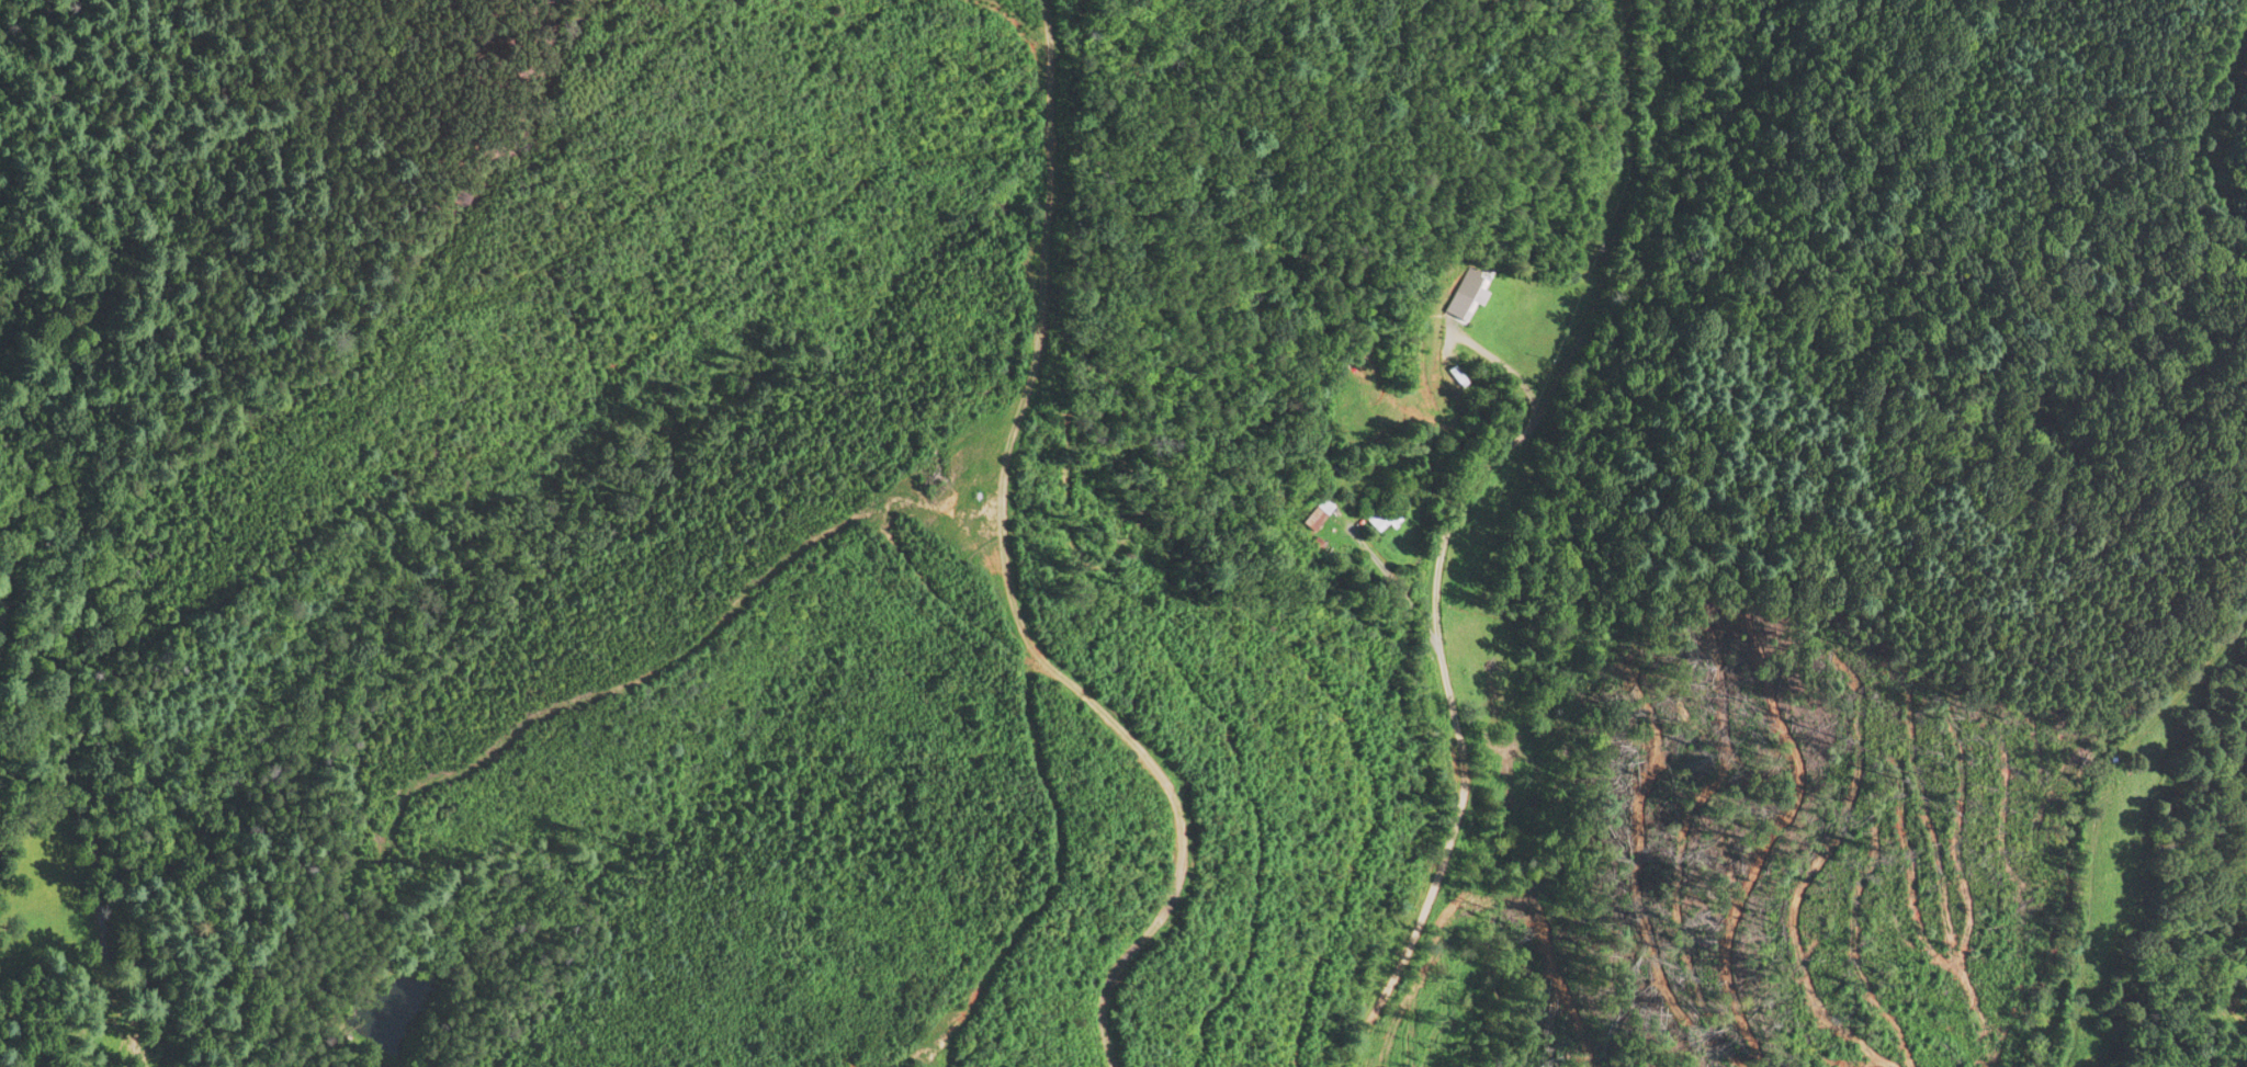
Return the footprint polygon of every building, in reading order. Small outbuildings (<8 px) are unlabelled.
[(1458,320),(1469,325),(1489,282),(1477,277),(1458,320)] [(1308,521),(1317,530),(1339,508),(1330,499),(1308,521)] [(1385,516),(1375,507),(1365,517),(1380,532),(1389,524),(1391,526),(1409,508),(1402,500),(1385,516)]
